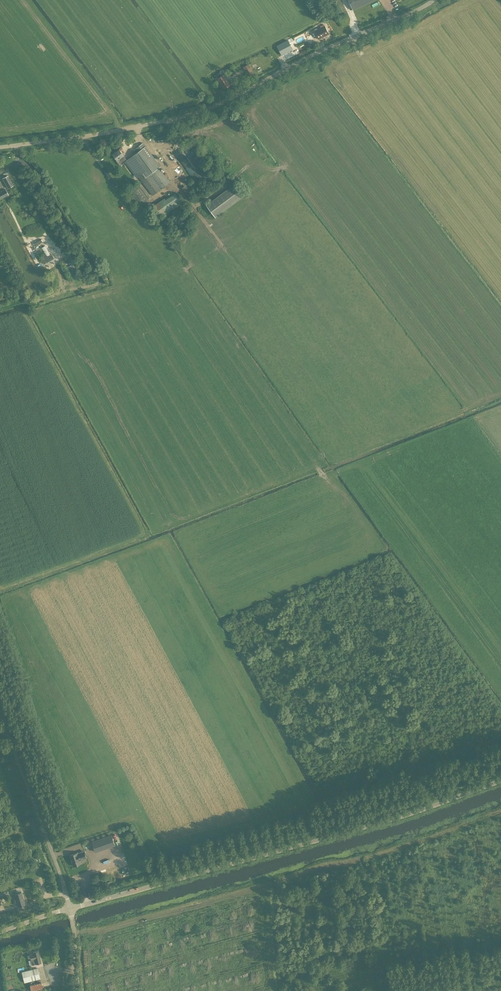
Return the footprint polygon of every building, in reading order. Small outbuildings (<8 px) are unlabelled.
[(325,26),(315,31),(319,39),(329,34),(325,26)] [(307,36),(308,40),(305,41),(307,45),(311,43),(311,44),(315,42),(312,34),(307,36)] [(249,64),(243,67),(249,78),(254,75),(249,64)] [(222,71),(216,75),(225,89),(231,85),(224,75),(222,71)] [(120,150),(113,154),(118,160),(119,159),(123,164),(126,162),(137,178),(139,176),(153,195),(171,182),(156,163),(158,162),(147,148),(144,144),(136,149),(139,153),(128,161),(124,155),(120,150)] [(199,177),(178,149),(173,152),(194,181),(199,177)] [(204,179),(209,174),(192,150),(186,154),(204,179)] [(8,175),(2,178),(8,189),(14,185),(8,175)] [(138,181),(127,189),(140,205),(150,198),(138,181)] [(216,217),(246,197),(237,184),(207,203),(216,217)] [(154,203),(150,205),(160,219),(183,203),(176,192),(166,199),(164,198),(155,205),(154,203)] [(172,221),(172,222),(172,223),(172,224),(173,224),(173,225),(173,226),(174,226),(174,227),(175,228),(176,228),(176,229),(177,229),(178,230),(179,230),(180,230),(181,230),(182,230),(183,230),(183,229),(184,229),(185,229),(185,228),(186,228),(187,227),(187,226),(188,226),(188,225),(188,224),(189,223),(189,222),(189,221),(189,220),(188,220),(188,219),(188,218),(187,217),(187,216),(186,216),(185,215),(184,214),(183,214),(182,214),(181,213),(180,214),(179,214),(178,214),(177,214),(176,214),(176,215),(175,216),(174,216),(174,217),(173,218),(173,219),(172,220),(172,221)] [(73,264),(66,267),(73,281),(80,278),(73,264)] [(112,835),(93,842),(96,852),(116,845),(112,835)] [(78,852),(69,855),(73,866),(82,863),(81,860),(87,858),(85,850),(78,853),(78,852)] [(35,880),(40,889),(45,887),(40,877),(35,880)] [(80,889),(84,887),(81,877),(76,879),(80,889)] [(21,892),(14,894),(16,898),(14,899),(15,903),(17,903),(18,907),(25,905),(21,892)] [(33,952),(34,954),(30,955),(31,960),(35,959),(36,964),(41,963),(38,951),(33,952)] [(22,972),(24,982),(40,978),(37,968),(22,972)] [(30,984),(32,990),(44,987),(42,981),(30,984)]
